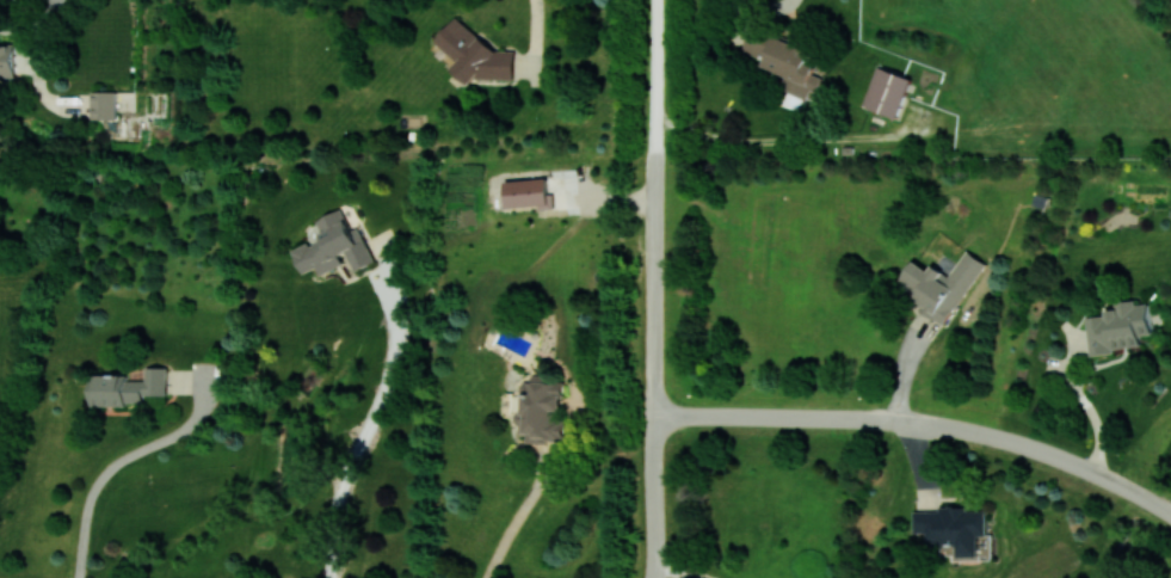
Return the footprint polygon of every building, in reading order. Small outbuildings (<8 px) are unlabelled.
[(515,51),(500,50),(453,17),(434,43),(457,60),(450,70),(469,84),(473,78),(514,80),(515,51)] [(744,50),(765,59),(763,66),(785,74),(780,87),(812,99),(820,76),(811,73),(818,53),(775,37),(774,39),(751,31),(744,50)] [(0,43),(0,78),(16,77),(15,43),(0,43)] [(874,77),(866,107),(899,117),(910,76),(882,68),(879,78),(874,77)] [(116,119),(117,91),(92,90),(92,119),(116,119)] [(507,208),(549,205),(547,178),(506,180),(507,208)] [(375,261),(359,227),(352,230),(342,208),(315,221),(323,236),(293,250),(304,273),(318,266),(322,275),(349,262),(354,272),(375,261)] [(986,263),(965,248),(948,274),(933,264),(929,270),(914,260),(898,284),(931,306),(926,313),(944,325),(986,263)] [(1086,315),(1090,353),(1141,347),(1140,335),(1153,334),(1149,303),(1135,304),(1135,300),(1114,302),(1115,312),(1086,315)] [(93,404),(145,405),(145,395),(168,395),(168,367),(146,367),(146,380),(128,380),(128,375),(93,375),(93,404)] [(562,379),(519,376),(518,393),(515,432),(527,433),(527,440),(562,442),(564,418),(559,418),(562,379)] [(914,509),(914,532),(931,532),(932,543),(957,543),(957,557),(978,556),(978,535),(987,535),(987,508),(914,509)]
